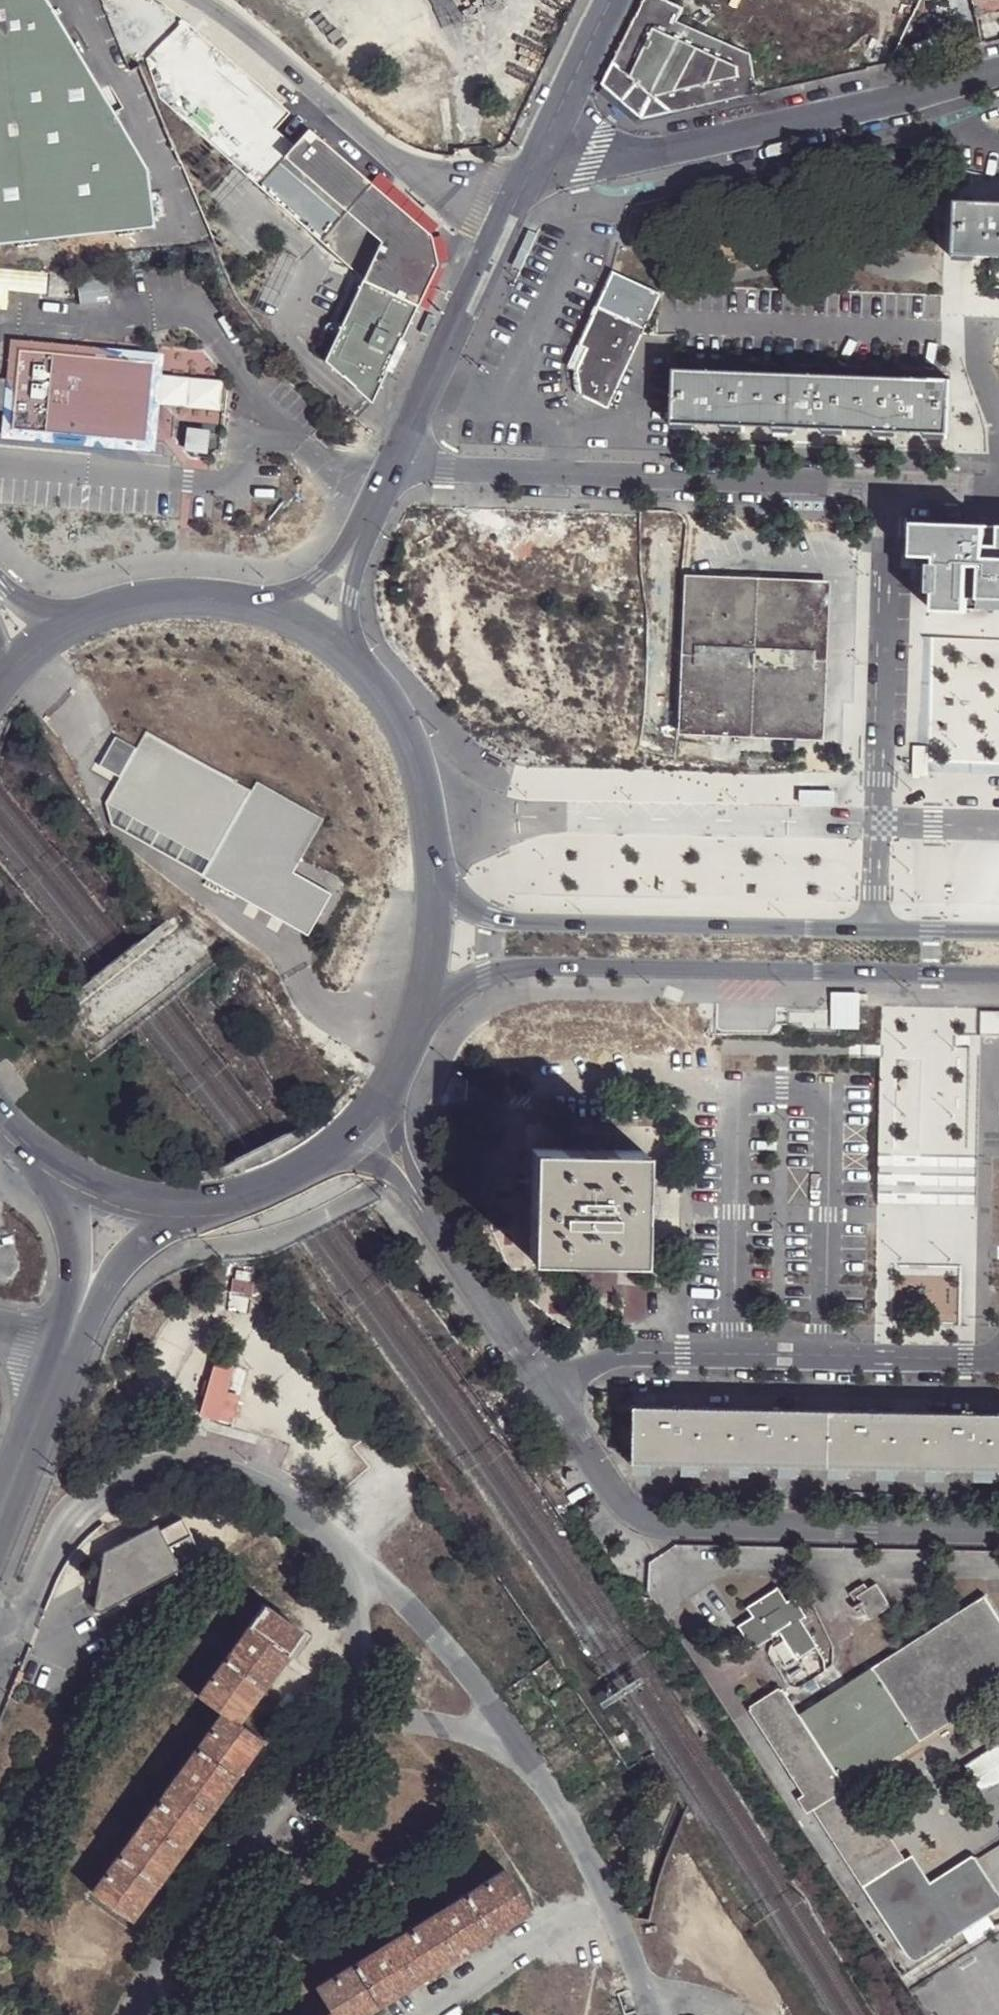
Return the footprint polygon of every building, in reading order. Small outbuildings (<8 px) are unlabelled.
[(158,227),(154,169),(54,0),(0,0),(0,243),(158,227)] [(662,0),(643,0),(613,64),(603,88),(645,119),(759,94),(745,57),(686,31),(677,28),(683,14),(684,11),(662,0)] [(998,11),(998,1),(998,0),(978,0),(981,15),(998,11)] [(677,28),(686,31),(692,17),(683,14),(677,28)] [(960,203),(958,258),(998,260),(998,204),(960,203)] [(531,250),(540,231),(532,227),(523,246),(531,250)] [(522,268),(531,250),(522,246),(514,264),(522,268)] [(664,295),(617,274),(615,273),(568,370),(576,373),(580,395),(609,409),(664,295)] [(416,304),(366,281),(328,362),(370,402),(385,369),(384,368),(399,337),(400,338),(416,304)] [(425,335),(434,317),(425,312),(416,331),(425,335)] [(149,441),(153,400),(158,355),(13,342),(10,377),(0,376),(0,407),(7,408),(5,427),(149,441)] [(675,427),(843,434),(950,438),(952,381),(678,371),(675,427)] [(149,450),(149,441),(5,427),(4,437),(149,450)] [(189,429),(187,445),(202,446),(204,431),(189,429)] [(912,523),(911,558),(928,559),(928,612),(998,611),(998,527),(912,523)] [(820,595),(699,591),(694,723),(815,729),(820,595)] [(302,938),(329,892),(296,873),(303,861),(327,821),(254,778),(247,791),(148,733),(135,755),(116,743),(100,770),(113,778),(100,801),(110,825),(302,938)] [(139,941),(156,963),(189,938),(173,916),(139,941)] [(584,1261),(586,1150),(531,1149),(529,1260),(584,1261)] [(586,1150),(584,1261),(640,1262),(642,1151),(586,1150)] [(252,1295),(255,1280),(236,1275),(233,1286),(245,1289),(245,1293),(252,1295)] [(309,1295),(304,1298),(328,1327),(331,1325),(309,1295)] [(239,1367),(223,1361),(206,1412),(222,1417),(239,1367)] [(714,1466),(715,1410),(637,1408),(636,1464),(714,1466)] [(792,1467),(793,1411),(715,1410),(714,1466),(792,1467)] [(870,1469),(871,1413),(793,1411),(792,1467),(870,1469)] [(947,1470),(949,1415),(871,1413),(870,1469),(947,1470)] [(947,1470),(998,1471),(998,1416),(949,1415),(947,1470)] [(100,1575),(97,1593),(106,1608),(181,1568),(179,1563),(201,1551),(182,1517),(160,1529),(157,1523),(104,1552),(100,1575)] [(96,1593),(97,1593),(100,1575),(89,1581),(96,1593)] [(865,1610),(872,1621),(892,1607),(878,1585),(870,1590),(867,1584),(853,1594),(860,1605),(855,1607),(859,1612),(865,1610)] [(782,1635),(799,1661),(820,1647),(804,1621),(809,1618),(797,1599),(790,1603),(781,1590),(749,1609),(755,1617),(741,1628),(755,1652),(782,1635)] [(106,1608),(97,1593),(95,1607),(101,1611),(106,1608)] [(800,1716),(784,1690),(782,1692),(781,1690),(752,1707),(755,1710),(751,1711),(806,1796),(801,1799),(810,1814),(816,1811),(910,1956),(912,1958),(918,1960),(924,1959),(998,1909),(998,1892),(974,1857),(933,1883),(914,1856),(907,1860),(882,1821),(875,1826),(846,1788),(998,1688),(998,1616),(986,1597),(800,1716)] [(222,1715),(92,1892),(129,1920),(262,1742),(239,1725),(306,1633),(269,1606),(198,1697),(222,1715)] [(985,1788),(998,1779),(998,1743),(998,1742),(968,1762),(985,1788)] [(330,2014),(367,2014),(530,1913),(504,1872),(317,1989),(332,2014),(330,2014)]
